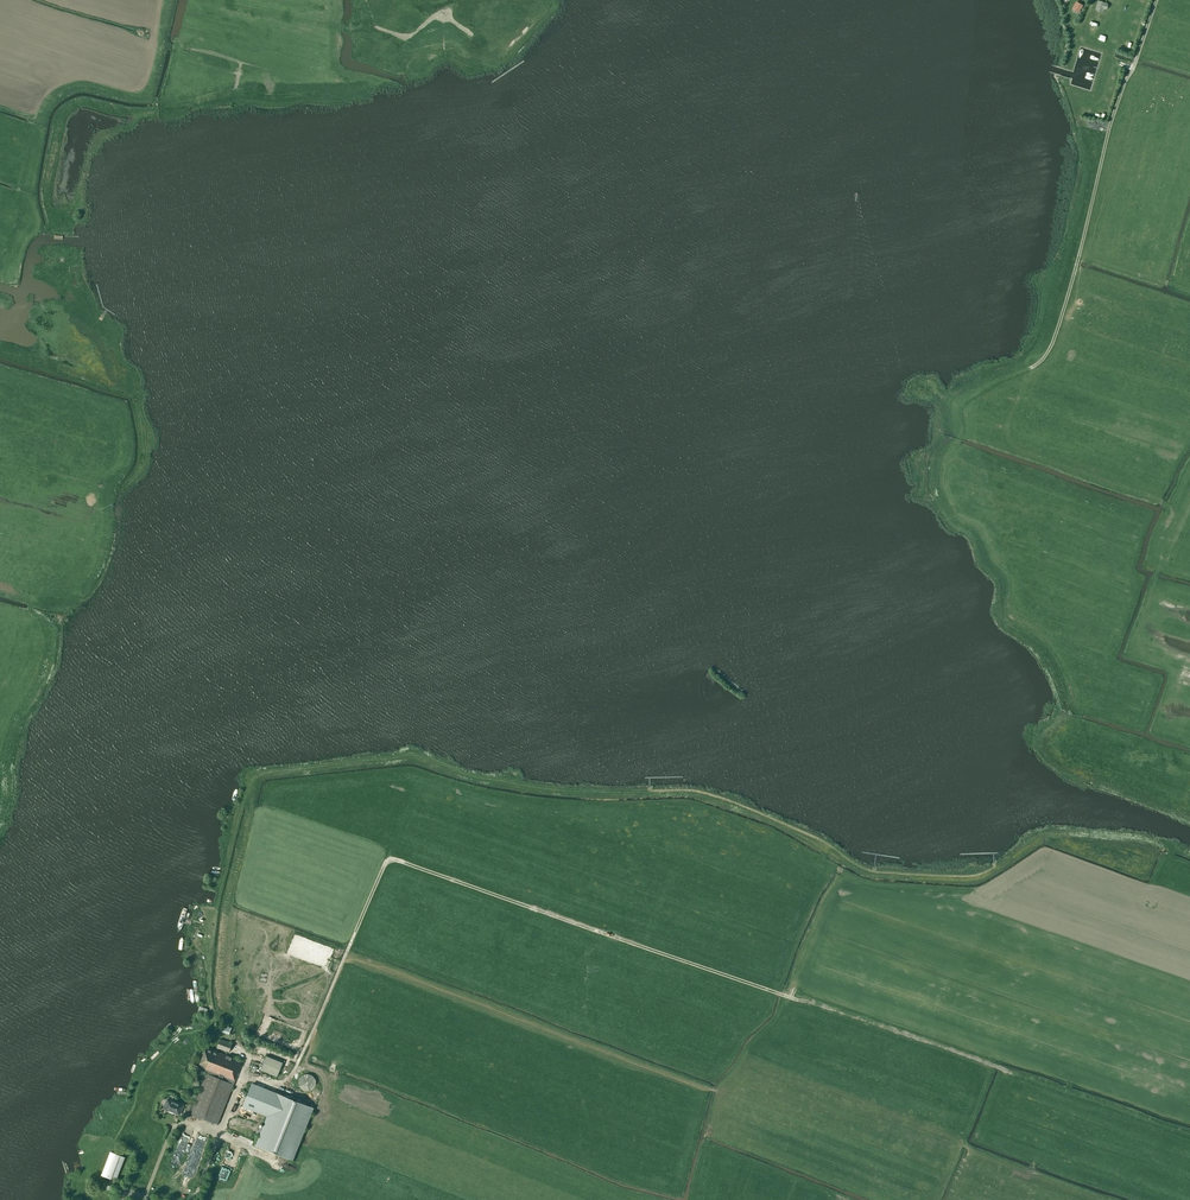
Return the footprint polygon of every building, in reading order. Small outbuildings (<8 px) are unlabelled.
[(1096,11),(1107,12),(1109,2),(1097,1),(1096,11)] [(1083,6),(1076,2),(1071,10),(1078,14),(1083,6)] [(222,1026),(220,1031),(229,1034),(231,1027),(228,1026),(227,1027),(222,1026)] [(280,1041),(283,1033),(274,1030),(271,1038),(280,1041)] [(217,1047),(229,1052),(232,1043),(220,1039),(217,1047)] [(207,1070),(193,1105),(189,1103),(186,1112),(217,1124),(242,1062),(217,1051),(217,1052),(206,1047),(199,1066),(205,1069),(205,1070),(207,1070)] [(278,1077),(283,1064),(266,1057),(260,1071),(278,1077)] [(301,1089),(315,1089),(315,1077),(302,1076),(301,1089)] [(267,1116),(255,1145),(293,1160),(314,1107),(252,1082),(242,1106),(267,1116)] [(179,1114),(183,1105),(167,1099),(164,1108),(169,1110),(169,1111),(174,1113),(174,1112),(179,1114)] [(172,1161),(179,1164),(181,1159),(178,1158),(180,1154),(176,1152),(172,1161)] [(119,1155),(119,1157),(113,1154),(105,1175),(110,1176),(110,1175),(117,1177),(124,1157),(119,1155)] [(219,1180),(225,1182),(231,1167),(225,1164),(219,1180)]
